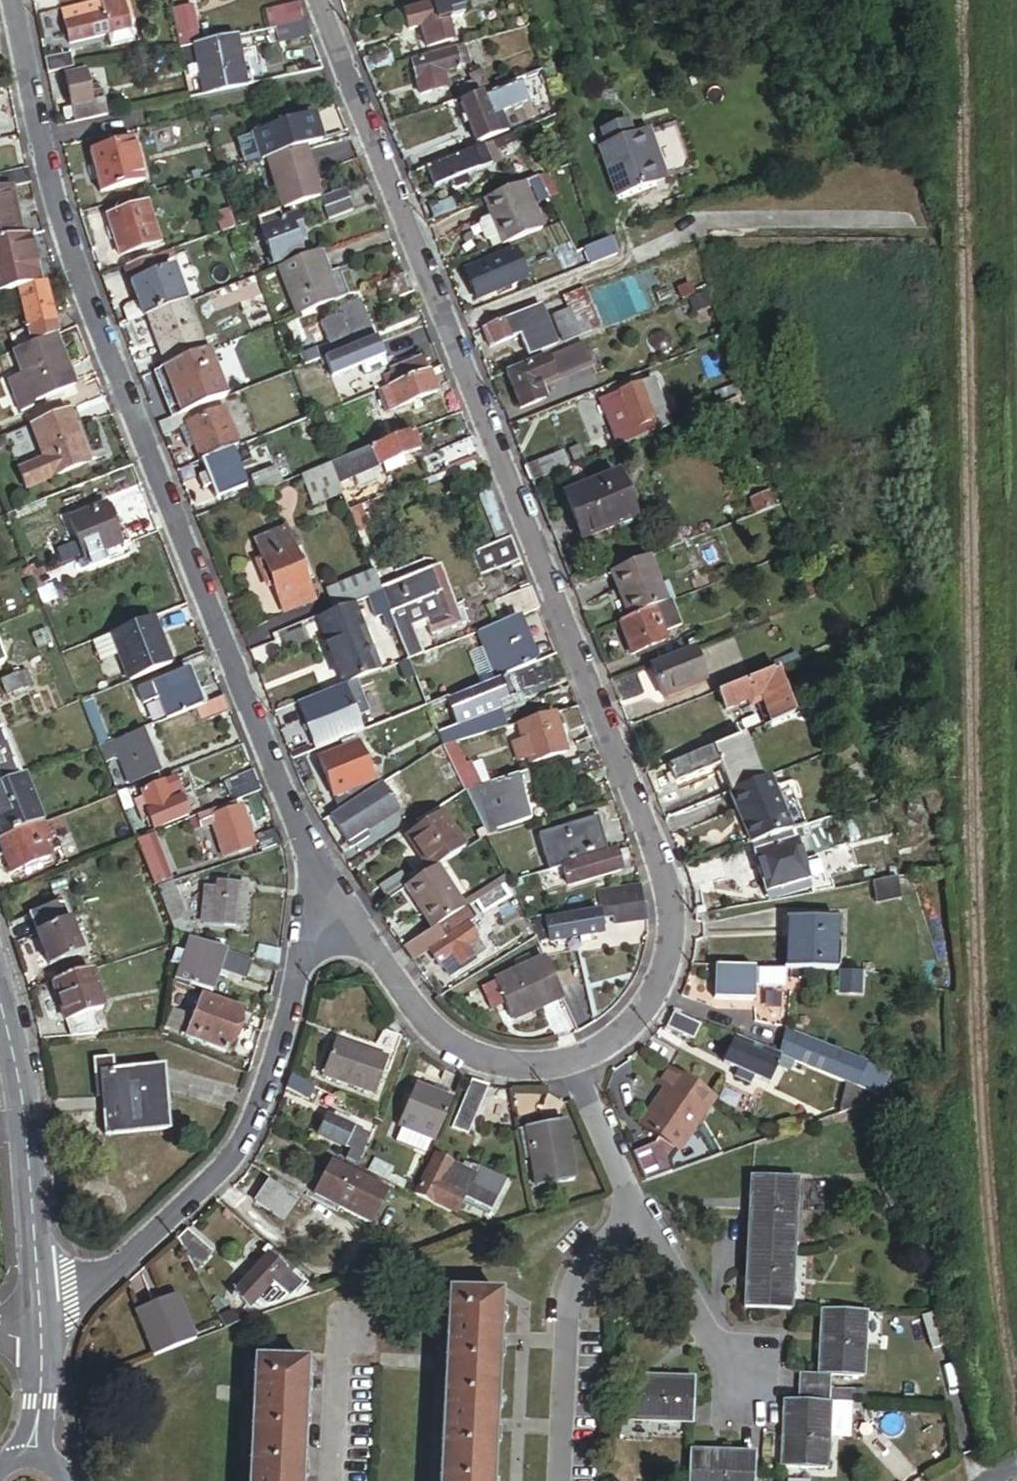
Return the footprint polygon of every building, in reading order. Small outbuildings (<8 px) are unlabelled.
[(127,32),(126,25),(120,0),(97,0),(97,3),(58,12),(66,46),(127,32)] [(133,24),(127,0),(120,0),(126,25),(133,24)] [(444,22),(459,17),(454,0),(448,0),(400,14),(405,30),(417,26),(423,47),(449,40),(444,22)] [(180,46),(194,43),(187,7),(173,9),(180,46)] [(175,47),(180,46),(173,9),(168,10),(175,47)] [(275,43),(307,35),(301,21),(272,28),(275,43)] [(199,93),(239,85),(229,36),(209,40),(213,62),(194,66),(199,93)] [(194,66),(213,62),(209,40),(194,43),(180,46),(175,47),(180,69),(194,66)] [(451,48),(407,59),(416,94),(444,87),(440,72),(456,67),(451,48)] [(42,72),(67,66),(63,51),(40,57),(42,72)] [(364,70),(387,62),(384,51),(359,59),(364,70)] [(451,88),(455,97),(486,85),(480,70),(477,71),(476,69),(469,71),(470,74),(465,76),(467,81),(451,88)] [(71,123),(105,115),(101,99),(88,102),(81,72),(60,77),(71,123)] [(463,122),(471,142),(493,133),(494,132),(488,115),(503,109),(519,103),(513,87),(482,99),(479,93),(455,103),(461,116),(463,122)] [(105,115),(125,110),(121,91),(100,96),(101,99),(105,115)] [(495,138),(512,132),(503,109),(488,115),(494,132),(493,133),(495,138)] [(300,145),(319,140),(311,115),(252,134),(259,158),(265,156),(300,145)] [(456,124),(463,122),(461,116),(454,119),(456,124)] [(605,143),(631,134),(626,119),(600,128),(605,143)] [(638,131),(655,180),(664,177),(647,128),(638,131)] [(631,134),(605,143),(598,146),(615,195),(655,180),(638,131),(631,134)] [(98,190),(141,179),(130,140),(88,151),(98,190)] [(449,190),(464,184),(460,176),(477,169),(474,162),(485,159),(479,144),(446,156),(431,162),(421,166),(429,187),(446,181),(449,190)] [(280,207),(315,196),(300,145),(265,156),(280,207)] [(428,155),(431,162),(446,156),(444,150),(428,155)] [(421,166),(431,162),(428,155),(427,152),(407,159),(411,170),(421,166)] [(26,179),(23,167),(0,172),(0,185),(4,184),(26,179)] [(543,173),(534,177),(545,198),(556,195),(546,174),(543,173)] [(534,177),(526,180),(534,202),(545,198),(534,177)] [(502,182),(504,188),(515,184),(513,178),(502,182)] [(496,236),(536,220),(521,182),(515,184),(504,188),(481,197),(487,212),(496,236)] [(15,232),(4,184),(0,185),(0,236),(15,232)] [(325,215),(348,207),(341,187),(318,195),(325,215)] [(431,217),(452,208),(448,198),(427,207),(431,217)] [(118,253),(155,240),(142,202),(104,215),(118,253)] [(270,260),(299,249),(294,236),(292,230),(297,228),(300,227),(294,212),(280,217),(276,208),(256,216),(259,225),(257,226),(267,253),(270,260)] [(486,240),(496,236),(487,212),(477,216),(475,222),(481,237),(486,240)] [(486,240),(488,247),(539,228),(536,220),(496,236),(486,240)] [(294,236),(300,234),(297,228),(292,230),(294,236)] [(35,280),(24,230),(15,232),(0,236),(0,288),(13,285),(35,280)] [(610,237),(581,247),(587,264),(614,254),(610,237)] [(510,249),(497,254),(508,282),(521,277),(510,249)] [(293,312),(345,293),(335,267),(321,272),(313,251),(275,265),(293,312)] [(264,263),(270,260),(267,253),(261,255),(264,263)] [(127,280),(152,271),(145,254),(121,263),(127,280)] [(472,296),(508,282),(497,254),(461,267),(472,296)] [(134,298),(140,314),(143,313),(178,300),(181,299),(168,265),(152,271),(127,280),(134,298)] [(22,325),(48,319),(39,279),(35,280),(13,285),(22,323),(22,325)] [(680,299),(690,295),(685,283),(675,287),(680,299)] [(561,340),(596,327),(581,286),(561,293),(568,310),(552,316),(561,340)] [(705,290),(686,298),(691,312),(711,305),(705,290)] [(117,304),(113,309),(118,323),(140,314),(134,298),(117,304)] [(320,356),(367,338),(363,329),(368,327),(357,299),(337,307),(339,312),(317,320),(325,340),(312,345),(316,357),(320,356)] [(162,363),(197,350),(178,300),(143,313),(162,363)] [(524,353),(553,342),(537,302),(480,325),(488,346),(516,334),(524,353)] [(47,332),(52,330),(48,319),(22,325),(27,340),(47,332)] [(8,348),(27,340),(22,325),(22,323),(1,330),(8,348)] [(371,336),(368,327),(363,329),(367,338),(371,336)] [(27,400),(68,384),(47,332),(27,340),(8,348),(17,372),(27,400)] [(364,361),(379,355),(371,336),(367,338),(320,356),(327,375),(357,363),(364,361)] [(179,410),(218,395),(200,349),(197,350),(162,363),(159,364),(177,411),(179,410)] [(537,382),(551,376),(542,354),(504,369),(517,404),(542,394),(537,382)] [(391,382),(421,370),(416,357),(386,369),(389,375),(391,382)] [(359,370),(366,367),(364,361),(357,363),(359,370)] [(412,399),(418,397),(433,391),(424,369),(421,370),(391,382),(383,385),(374,389),(383,410),(412,399)] [(26,405),(27,400),(17,372),(1,378),(13,409),(26,405)] [(383,385),(391,382),(389,375),(380,378),(383,385)] [(618,395),(599,403),(615,444),(668,423),(650,377),(617,390),(618,395)] [(374,389),(383,385),(380,378),(369,383),(371,390),(374,389)] [(734,396),(736,395),(732,382),(721,387),(726,399),(734,396)] [(719,402),(726,399),(721,387),(713,390),(719,402)] [(599,403),(618,395),(617,390),(597,398),(599,403)] [(719,402),(712,405),(724,433),(746,423),(734,396),(726,399),(719,402)] [(415,407),(421,404),(418,397),(412,399),(415,407)] [(77,423),(85,420),(78,402),(70,405),(77,423)] [(19,486),(98,455),(85,420),(77,423),(70,405),(23,423),(37,458),(12,468),(19,486)] [(227,446),(233,444),(219,408),(184,421),(183,422),(184,424),(192,446),(196,457),(227,446)] [(176,427),(184,424),(183,422),(184,421),(179,410),(177,411),(155,420),(160,433),(176,427)] [(184,449),(192,446),(184,424),(176,427),(184,449)] [(361,460),(364,469),(416,449),(408,429),(345,453),(350,464),(361,460)] [(444,468),(476,456),(468,436),(436,449),(444,468)] [(196,457),(201,471),(193,474),(198,486),(206,483),(211,496),(241,484),(227,446),(196,457)] [(528,478),(565,464),(559,448),(522,463),(528,478)] [(335,481),(364,469),(361,460),(350,464),(345,453),(327,461),(335,481)] [(338,489),(335,481),(327,461),(308,468),(319,496),(338,489)] [(254,489),(277,480),(270,463),(247,472),(254,489)] [(309,500),(319,496),(308,468),(298,472),(309,500)] [(576,528),(628,507),(614,472),(562,493),(576,528)] [(354,530),(365,526),(356,504),(346,508),(354,530)] [(100,546),(115,540),(101,506),(62,522),(76,556),(77,555),(86,578),(110,568),(100,546)] [(576,528),(580,536),(631,516),(628,507),(576,528)] [(276,606),(306,594),(280,527),(250,538),(258,558),(253,560),(259,576),(264,574),(267,581),(276,606)] [(468,551),(477,574),(517,558),(508,535),(468,551)] [(665,600),(659,583),(647,552),(609,567),(627,614),(652,605),(665,600)] [(35,558),(23,563),(32,587),(39,584),(38,580),(42,578),(35,558)] [(378,590),(386,610),(447,586),(438,563),(377,587),(378,590)] [(349,601),(363,596),(378,590),(377,587),(370,569),(321,589),(329,609),(349,601)] [(799,583),(810,579),(807,572),(797,576),(799,583)] [(803,593),(814,589),(810,579),(799,583),(803,593)] [(668,598),(671,597),(665,581),(659,583),(665,600),(668,598)] [(513,613),(536,604),(527,583),(491,597),(500,619),(513,613)] [(421,649),(409,620),(422,615),(429,632),(461,620),(455,605),(447,586),(386,610),(392,626),(404,656),(421,649)] [(379,613),(386,610),(378,590),(363,596),(371,616),(379,613)] [(661,630),(678,623),(668,598),(665,600),(652,605),(661,630)] [(352,677),(376,667),(349,601),(329,609),(312,616),(338,682),(352,677)] [(461,620),(467,617),(461,603),(455,605),(461,620)] [(665,638),(661,630),(652,605),(627,614),(617,618),(630,651),(665,638)] [(385,629),(392,626),(386,610),(379,613),(385,629)] [(493,675),(531,660),(513,613),(500,619),(474,629),(493,675)] [(118,666),(161,649),(147,614),(104,631),(112,651),(118,666)] [(104,631),(86,638),(94,658),(112,651),(104,631)] [(658,692),(702,675),(691,644),(647,661),(658,692)] [(118,666),(122,678),(165,661),(161,649),(118,666)] [(770,719),(791,711),(774,666),(718,688),(725,706),(745,698),(747,703),(761,698),(770,719)] [(191,705),(198,703),(192,689),(184,667),(149,681),(162,716),(191,705)] [(359,728),(354,717),(366,713),(352,677),(338,682),(295,700),(313,746),(359,728)] [(492,702),(510,696),(504,677),(445,697),(459,739),(500,725),(492,702)] [(550,712),(576,704),(568,685),(540,693),(547,712),(550,712)] [(198,703),(203,701),(197,687),(192,689),(198,703)] [(197,719),(225,708),(220,694),(203,701),(198,703),(191,705),(197,719)] [(85,723),(97,718),(89,698),(76,703),(85,723)] [(561,749),(557,735),(554,726),(550,712),(547,712),(514,722),(518,736),(524,755),(525,759),(561,749)] [(97,718),(85,723),(92,743),(105,738),(97,718)] [(557,735),(563,733),(561,724),(554,726),(557,735)] [(124,782),(153,770),(137,731),(109,742),(108,740),(96,745),(101,757),(106,755),(105,752),(111,749),(124,782)] [(721,779),(747,768),(734,734),(712,743),(719,760),(714,762),(717,770),(721,779)] [(337,742),(339,747),(354,741),(353,736),(337,742)] [(515,758),(524,755),(518,736),(509,739),(515,758)] [(579,756),(595,752),(589,736),(574,740),(579,756)] [(458,790),(475,784),(466,760),(460,761),(453,740),(440,744),(458,790)] [(336,807),(372,784),(354,741),(339,747),(315,757),(336,807)] [(13,775),(0,743),(0,780),(13,775)] [(714,762),(719,760),(712,743),(666,761),(671,772),(663,775),(666,781),(714,762)] [(727,791),(752,781),(747,768),(721,779),(726,792),(727,791)] [(718,794),(726,792),(721,779),(717,770),(710,773),(718,794)] [(498,824),(528,816),(518,782),(524,780),(522,772),(515,774),(475,784),(458,790),(477,836),(494,831),(489,812),(495,810),(498,824)] [(40,824),(19,773),(13,775),(0,780),(0,837),(1,840),(40,824)] [(229,785),(233,795),(256,786),(252,776),(229,785)] [(752,781),(727,791),(747,840),(787,826),(773,791),(767,776),(752,781)] [(363,828),(394,807),(377,781),(372,784),(336,807),(329,812),(346,838),(343,840),(348,846),(367,834),(363,828)] [(148,826),(182,813),(176,797),(165,801),(158,782),(138,789),(143,803),(146,810),(142,811),(145,819),(148,826)] [(130,836),(139,833),(121,786),(112,790),(130,836)] [(787,786),(773,791),(787,826),(802,821),(787,786)] [(457,839),(461,846),(477,836),(458,790),(452,794),(467,833),(457,839)] [(140,821),(145,819),(142,811),(146,810),(143,803),(134,806),(140,821)] [(236,805),(240,817),(245,815),(241,803),(236,805)] [(219,854),(249,844),(244,828),(240,817),(236,805),(206,815),(219,854)] [(598,829),(600,822),(599,811),(593,810),(562,818),(564,823),(594,814),(598,829)] [(461,846),(457,839),(440,812),(405,834),(426,868),(427,867),(461,846)] [(560,863),(604,850),(598,829),(594,814),(564,823),(538,831),(549,867),(560,863)] [(249,826),(245,815),(240,817),(244,828),(249,826)] [(47,842),(40,824),(1,840),(0,840),(0,859),(3,858),(10,876),(22,871),(35,865),(47,860),(40,845),(47,842)] [(254,842),(257,848),(277,842),(271,825),(251,831),(254,842)] [(251,831),(249,826),(244,828),(249,844),(254,842),(251,831)] [(153,862),(154,862),(142,832),(139,833),(130,836),(142,866),(153,862)] [(763,886),(806,872),(794,832),(750,846),(763,886)] [(623,844),(613,847),(616,858),(626,855),(623,844)] [(566,882),(619,866),(616,858),(613,847),(604,850),(560,863),(566,882)] [(147,880),(158,876),(153,862),(142,866),(147,880)] [(25,877),(38,872),(35,865),(22,871),(25,877)] [(428,926),(454,910),(427,867),(426,868),(404,882),(401,883),(428,926)] [(401,883),(404,882),(396,869),(376,882),(383,895),(401,883)] [(894,875),(868,879),(872,899),(898,894),(894,875)] [(178,928),(183,917),(168,877),(151,882),(166,923),(178,928)] [(197,920),(234,924),(238,888),(231,887),(232,881),(214,879),(213,885),(201,884),(197,920)] [(495,929),(484,912),(506,898),(496,883),(454,910),(428,926),(400,945),(409,959),(427,947),(437,962),(439,960),(448,975),(474,958),(471,954),(483,947),(468,923),(475,918),(486,935),(495,929)] [(607,904),(643,899),(640,883),(597,889),(599,903),(595,906),(607,904)] [(45,964),(78,952),(58,898),(26,911),(45,964)] [(608,921),(645,916),(643,899),(607,904),(608,914),(608,921)] [(596,914),(608,914),(607,904),(595,906),(596,910),(596,914)] [(589,933),(599,931),(596,914),(596,910),(525,921),(527,939),(539,937),(539,940),(578,934),(589,933)] [(789,966),(830,968),(832,919),(781,917),(780,937),(791,938),(789,966)] [(579,943),(590,941),(589,933),(578,934),(579,943)] [(781,965),(789,966),(791,938),(780,937),(779,965),(781,965)] [(241,979),(248,959),(201,942),(200,945),(183,938),(179,948),(171,945),(166,959),(174,962),(170,973),(189,980),(188,981),(206,988),(213,969),(241,979)] [(248,952),(273,958),(276,945),(251,939),(248,952)] [(506,1020),(557,997),(538,958),(476,987),(486,1009),(499,1004),(506,1020)] [(748,980),(748,964),(710,962),(709,995),(747,997),(748,980)] [(779,965),(748,964),(748,980),(780,981),(781,965),(779,965)] [(84,1010),(98,1006),(86,967),(47,979),(63,1033),(90,1030),(84,1010)] [(842,981),(859,982),(860,970),(843,969),(842,981)] [(187,986),(188,981),(189,980),(170,973),(168,979),(187,986)] [(187,986),(205,993),(206,988),(188,981),(187,986)] [(242,1027),(247,1014),(236,1010),(237,1008),(196,992),(182,1030),(202,1037),(200,1041),(222,1049),(231,1023),(242,1027)] [(660,1026),(686,1038),(692,1024),(667,1012),(660,1026)] [(383,1056),(389,1058),(399,1034),(380,1026),(370,1051),(383,1056)] [(858,1087),(868,1064),(788,1029),(777,1052),(856,1086),(858,1087)] [(750,1074),(762,1080),(774,1055),(731,1034),(719,1058),(730,1064),(750,1074)] [(318,1071),(369,1091),(383,1056),(370,1051),(332,1035),(318,1071)] [(95,1133),(158,1130),(155,1065),(103,1067),(102,1059),(85,1060),(86,1093),(93,1093),(95,1133)] [(648,1134),(665,1145),(703,1091),(661,1062),(651,1079),(655,1082),(662,1088),(650,1104),(644,1100),(630,1121),(648,1134)] [(747,1081),(750,1074),(730,1064),(726,1071),(747,1081)] [(873,1094),(879,1096),(889,1073),(868,1064),(858,1087),(873,1094)] [(283,1085),(304,1096),(311,1083),(289,1070),(283,1085)] [(466,1127),(486,1081),(470,1077),(451,1121),(466,1127)] [(400,1125),(432,1139),(450,1097),(435,1091),(413,1082),(396,1124),(400,1125)] [(644,1100),(650,1104),(662,1088),(655,1082),(644,1100)] [(450,1097),(453,1091),(437,1085),(435,1091),(450,1097)] [(852,1107),(872,1100),(873,1094),(858,1087),(856,1086),(852,1107)] [(339,1155),(351,1161),(365,1134),(341,1123),(345,1115),(332,1108),(328,1116),(323,1114),(315,1132),(344,1146),(339,1155)] [(801,1126),(813,1121),(810,1113),(798,1118),(801,1126)] [(537,1187),(571,1181),(565,1147),(560,1148),(556,1124),(526,1129),(537,1187)] [(432,1139),(400,1125),(395,1138),(427,1152),(432,1139)] [(644,1183),(672,1172),(664,1147),(665,1145),(648,1134),(630,1151),(644,1183)] [(486,1205),(499,1180),(470,1165),(467,1170),(456,1164),(434,1152),(414,1190),(449,1208),(459,1191),(486,1205)] [(467,1170),(470,1165),(459,1159),(456,1164),(467,1170)] [(311,1190),(365,1219),(381,1189),(327,1160),(311,1190)] [(254,1201),(276,1221),(295,1199),(273,1180),(254,1201)] [(744,1252),(789,1254),(793,1183),(748,1181),(744,1252)] [(175,1238),(193,1270),(211,1248),(187,1226),(175,1238)] [(284,1292),(285,1293),(300,1276),(264,1244),(259,1251),(264,1255),(231,1291),(246,1304),(263,1285),(269,1278),(284,1292)] [(741,1305),(787,1308),(789,1254),(744,1252),(741,1305)] [(278,1299),(284,1292),(269,1278),(263,1285),(278,1299)] [(492,1430),(496,1340),(498,1293),(447,1291),(438,1480),(490,1480),(492,1430)] [(159,1356),(198,1341),(181,1297),(142,1312),(159,1356)] [(828,1376),(855,1378),(859,1311),(817,1309),(812,1375),(828,1376)] [(940,1343),(930,1312),(916,1316),(926,1347),(940,1343)] [(225,1332),(249,1323),(246,1316),(236,1320),(233,1313),(220,1319),(225,1332)] [(247,1480),(298,1480),(302,1408),(304,1360),(253,1358),(247,1480)] [(624,1421),(687,1424),(690,1377),(626,1374),(624,1421)] [(796,1389),(827,1391),(827,1385),(828,1376),(812,1375),(797,1374),(796,1389)] [(826,1406),(826,1403),(827,1391),(796,1389),(795,1404),(826,1406)] [(853,1392),(827,1391),(826,1403),(853,1405),(853,1392)] [(778,1469),(822,1471),(826,1406),(795,1404),(782,1403),(780,1435),(778,1469)] [(751,1457),(686,1454),(685,1480),(750,1480),(751,1457)]
